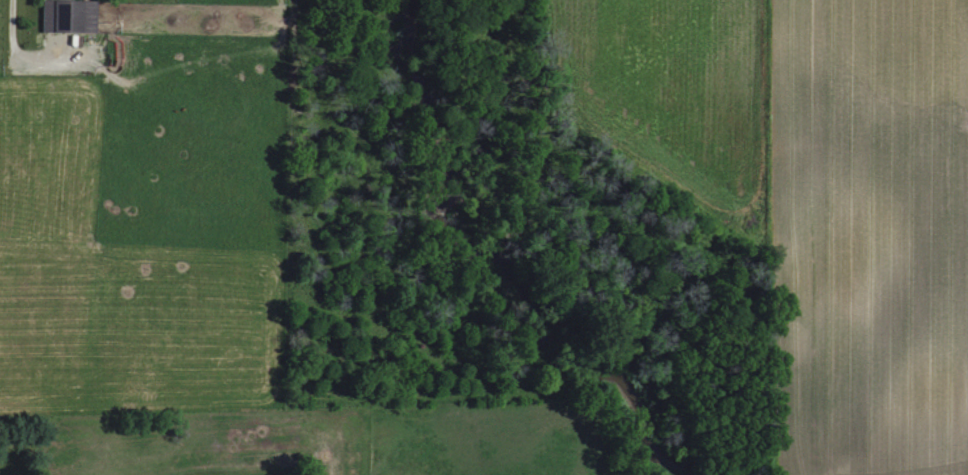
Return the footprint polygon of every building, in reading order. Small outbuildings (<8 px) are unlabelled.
[(94,34),(95,2),(52,0),(42,0),(40,32),(94,34)]
